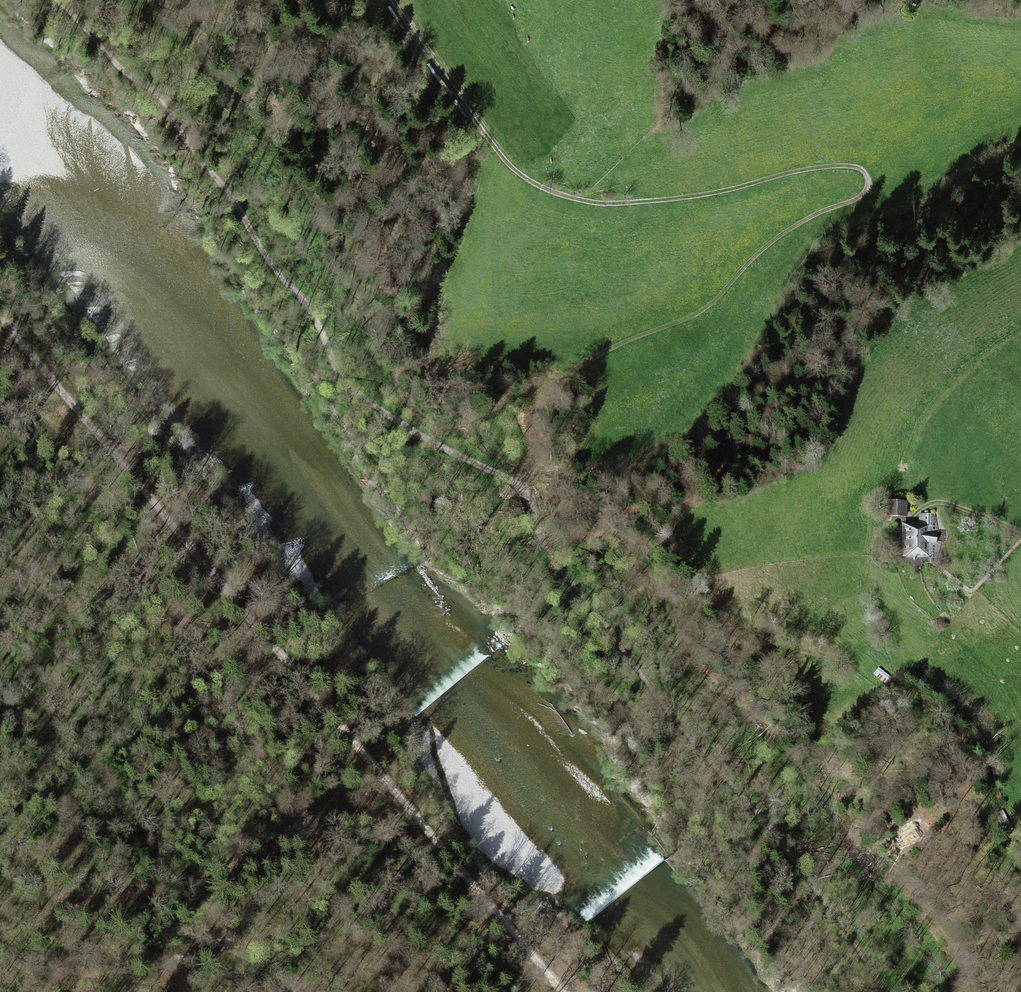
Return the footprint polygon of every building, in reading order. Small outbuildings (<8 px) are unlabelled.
[(891,503),(892,519),(908,518),(908,502),(891,503)] [(902,523),(902,559),(929,558),(929,564),(939,564),(940,554),(942,542),(946,541),(946,539),(947,539),(947,530),(939,530),(936,514),(919,514),(919,523),(902,523)]
